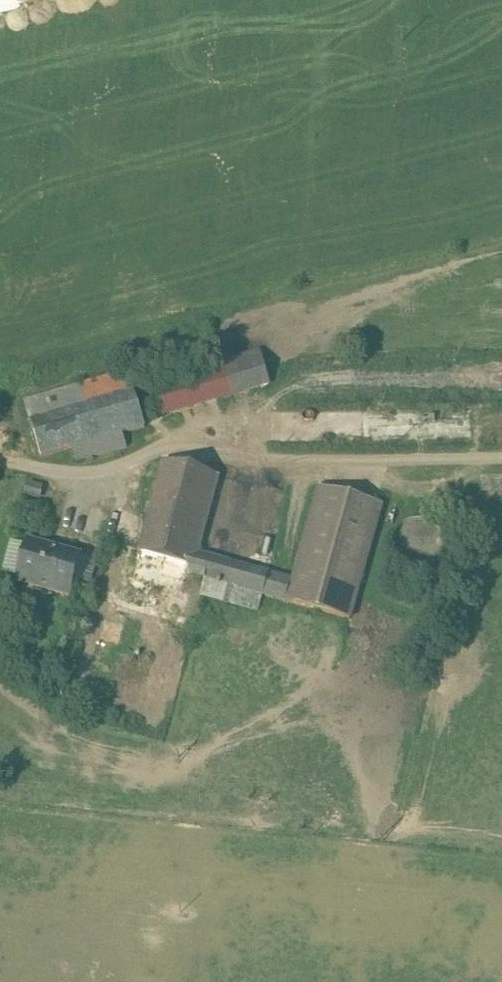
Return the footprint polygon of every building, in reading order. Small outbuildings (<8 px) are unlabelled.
[(225,361),(153,382),(162,413),(270,381),(266,368),(261,350),(225,361)] [(148,365),(127,371),(132,388),(153,382),(148,365)] [(24,395),(32,420),(133,391),(132,388),(127,371),(125,366),(24,395)] [(133,391),(32,420),(42,457),(73,448),(95,441),(124,433),(145,427),(135,391),(133,391)] [(124,433),(95,441),(99,455),(128,446),(124,433)] [(99,455),(95,441),(73,448),(77,461),(99,455)] [(219,476),(163,461),(136,560),(192,575),(198,552),(219,476)] [(381,505),(319,488),(294,579),(287,602),(349,619),(381,505)] [(442,555),(444,545),(442,536),(436,527),(428,522),(418,520),(408,522),(399,528),(394,536),(392,546),(394,556),(400,565),(408,570),(418,572),(428,570),(437,564),(442,555)] [(82,555),(30,540),(19,580),(71,594),(82,555)] [(269,572),(198,552),(192,575),(224,584),(220,599),(258,610),(263,595),(269,572)] [(192,575),(136,560),(131,578),(122,575),(116,599),(189,619),(195,595),(187,593),(192,575)] [(294,579),(269,572),(263,595),(287,602),(294,579)]
